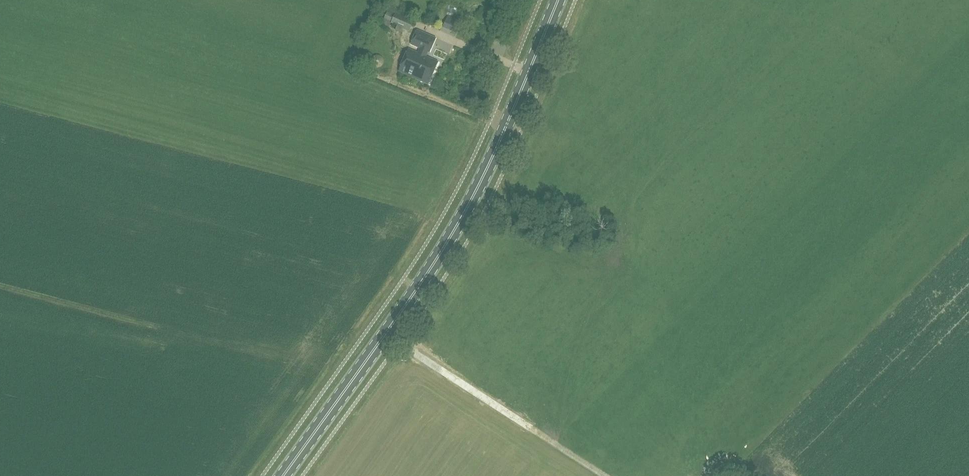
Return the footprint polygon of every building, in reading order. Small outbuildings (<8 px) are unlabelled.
[(414,20),(395,12),(393,16),(386,13),(382,24),(389,27),(391,24),(397,27),(395,31),(401,34),(403,30),(409,32),(414,20)] [(417,31),(411,45),(419,48),(417,52),(408,48),(398,71),(427,84),(437,62),(426,57),(428,51),(430,52),(436,39),(417,31)]
